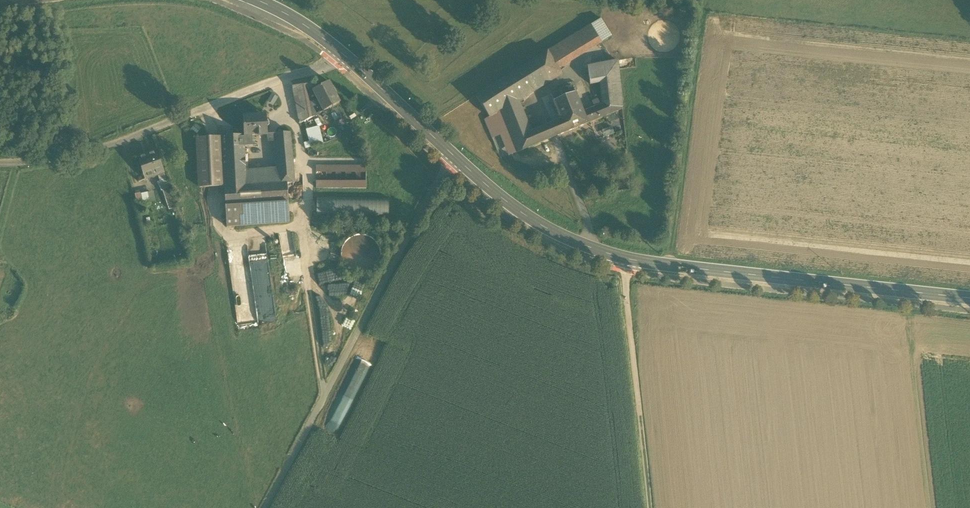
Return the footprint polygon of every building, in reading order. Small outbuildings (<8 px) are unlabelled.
[(591,25),(602,43),(611,37),(600,19),(591,25)] [(548,51),(559,69),(602,43),(591,25),(548,51)] [(476,96),(489,117),(501,110),(517,100),(561,73),(559,69),(548,51),(476,96)] [(583,112),(588,123),(623,108),(618,61),(588,67),(589,75),(590,84),(602,82),(604,104),(583,112)] [(292,84),(293,92),(305,89),(312,88),(311,80),(292,84)] [(313,90),(324,112),(339,104),(330,87),(328,82),(313,90)] [(553,123),(558,135),(588,123),(583,112),(573,86),(552,95),(554,101),(561,120),(553,123)] [(311,118),(305,89),(293,92),(300,125),(307,121),(311,118)] [(267,100),(273,103),(277,97),(271,93),(267,100)] [(501,110),(513,140),(531,133),(517,100),(501,110)] [(509,155),(518,152),(513,140),(501,110),(489,117),(485,119),(488,128),(492,138),(500,135),(509,155)] [(244,135),(244,136),(252,136),(267,135),(267,134),(266,115),(243,116),(244,135)] [(553,123),(547,126),(551,138),(558,135),(553,123)] [(306,127),(309,145),(318,143),(314,126),(306,127)] [(518,152),(551,138),(547,126),(531,133),(513,140),(518,152)] [(224,186),(225,207),(288,203),(287,183),(294,182),(293,167),(292,159),(290,133),(276,133),(276,142),(278,160),(279,168),(279,171),(280,183),(254,184),(224,186)] [(276,142),(276,133),(267,134),(267,135),(268,142),(276,142)] [(222,136),(224,186),(254,184),(253,171),(246,171),(244,146),(244,136),(244,135),(222,136)] [(200,188),(224,186),(222,136),(197,138),(200,188)] [(252,136),(244,136),(244,146),(252,146),(252,136)] [(137,158),(144,180),(147,179),(154,176),(163,173),(156,151),(137,158)] [(317,166),(317,173),(367,174),(366,166),(317,166)] [(279,171),(253,171),(254,184),(280,183),(279,171)] [(154,176),(156,183),(160,182),(167,179),(164,172),(163,173),(154,176)] [(160,182),(162,187),(168,185),(167,179),(160,182)] [(162,187),(168,207),(174,205),(168,185),(162,187)] [(153,191),(148,192),(150,201),(156,200),(153,191)] [(135,194),(138,205),(143,204),(143,203),(141,194),(140,192),(135,194)] [(148,192),(141,194),(143,203),(150,201),(148,192)] [(317,197),(317,216),(389,216),(389,197),(317,197)] [(289,223),(288,203),(225,207),(227,227),(289,223)] [(341,251),(342,259),(345,266),(351,271),(358,274),(366,273),(373,270),(378,264),(381,257),(380,249),(377,242),(371,237),(364,234),(356,235),(349,238),(344,244),(341,251)] [(316,298),(316,308),(321,317),(329,323),(338,325),(348,322),(356,316),(360,307),(359,297),(355,288),(347,282),(337,280),(327,283),(320,289),(316,298)] [(303,495),(294,491),(287,506),(286,505),(284,507),(297,507),(303,495)]
